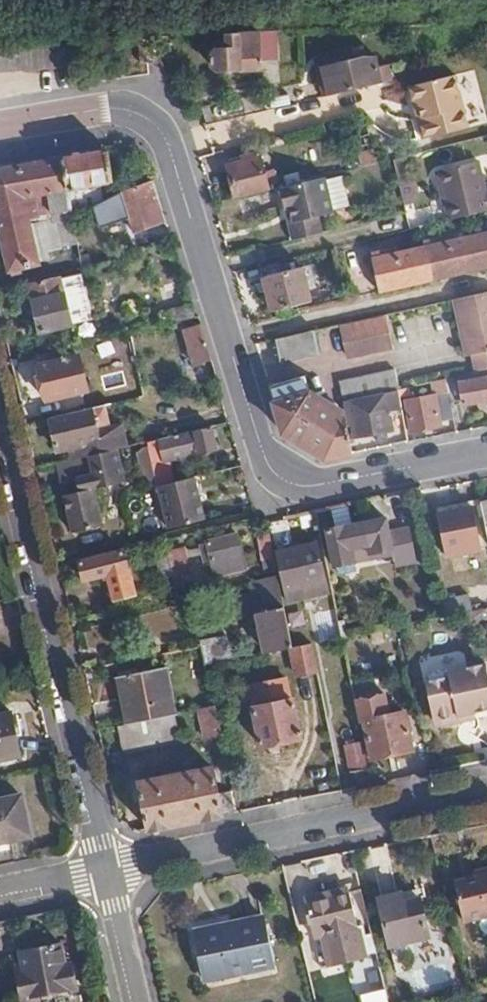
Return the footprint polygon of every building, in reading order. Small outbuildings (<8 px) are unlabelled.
[(264,30),(244,31),(244,44),(264,44),(264,30)] [(244,31),(232,32),(232,38),(222,38),(222,47),(216,52),(216,62),(221,66),(264,65),(264,44),(244,44),(244,31)] [(70,65),(68,40),(0,44),(0,69),(70,65)] [(324,63),(330,92),(393,77),(390,62),(377,64),(374,52),(324,63)] [(423,114),(417,116),(422,137),(470,125),(456,73),(409,84),(413,101),(419,99),(423,114)] [(413,101),(417,116),(423,114),(419,99),(413,101)] [(295,166),(311,163),(308,146),(292,149),(295,166)] [(228,161),(235,194),(269,186),(263,152),(257,153),(255,150),(244,152),(246,157),(228,161)] [(106,151),(66,157),(71,186),(111,179),(106,151)] [(79,241),(76,213),(75,205),(71,186),(66,157),(4,166),(0,170),(0,227),(9,267),(38,261),(37,258),(47,255),(46,249),(79,241)] [(452,215),(486,207),(486,187),(481,158),(441,167),(452,215)] [(288,215),(293,233),(323,226),(319,211),(336,206),(335,203),(351,200),(344,170),(328,174),(327,172),(280,183),(280,185),(284,201),(285,203),(289,202),(292,214),(288,215)] [(167,222),(154,178),(121,190),(136,232),(167,222)] [(280,185),(275,187),(279,202),(284,201),(280,185)] [(103,235),(97,209),(84,212),(90,238),(103,235)] [(360,256),(368,290),(486,264),(486,228),(360,256)] [(303,266),(264,274),(272,307),(310,298),(303,266)] [(92,317),(81,272),(28,284),(39,329),(92,317)] [(452,296),(460,326),(466,325),(472,351),(473,351),(486,348),(486,288),(452,296)] [(387,315),(392,338),(444,326),(438,299),(386,311),(387,315)] [(191,301),(162,308),(165,321),(195,314),(191,301)] [(392,338),(387,315),(343,326),(349,353),(393,344),(392,338)] [(212,358),(202,321),(185,325),(196,362),(212,358)] [(466,353),(472,351),(466,325),(460,326),(466,353)] [(314,327),(275,336),(282,361),(320,352),(314,327)] [(477,369),(486,366),(486,348),(473,351),(477,369)] [(87,387),(79,354),(40,363),(47,396),(87,387)] [(486,408),(486,366),(448,376),(452,401),(480,397),(482,409),(486,408)] [(341,380),(345,400),(396,388),(400,387),(395,368),(341,380)] [(324,456),(353,451),(347,413),(312,389),(309,372),(268,380),(282,430),(324,456)] [(442,419),(455,418),(452,401),(448,376),(434,379),(436,391),(403,397),(410,429),(442,424),(442,419)] [(396,388),(397,394),(406,393),(404,386),(400,387),(396,388)] [(345,400),(347,413),(352,411),(355,434),(393,428),(389,407),(400,406),(397,394),(396,388),(345,400)] [(106,404),(50,417),(57,448),(69,445),(72,458),(109,449),(128,444),(122,422),(111,424),(106,404)] [(157,483),(172,480),(166,457),(215,445),(211,424),(146,440),(157,483)] [(145,482),(157,483),(146,440),(140,441),(141,446),(137,450),(145,482)] [(72,458),(57,461),(62,480),(79,476),(81,489),(66,494),(75,531),(103,523),(95,487),(125,480),(122,467),(115,468),(109,449),(72,458)] [(205,516),(194,474),(172,480),(157,483),(167,526),(205,516)] [(481,548),(471,503),(434,511),(444,555),(481,548)] [(340,572),(356,568),(354,559),(393,552),(395,559),(414,555),(408,525),(388,530),(385,516),(327,529),(334,563),(340,572)] [(277,568),(268,524),(258,525),(267,569),(277,568)] [(246,564),(239,530),(208,537),(208,539),(201,541),(206,562),(215,561),(217,571),(246,564)] [(327,589),(317,540),(276,549),(286,597),(327,589)] [(186,542),(166,547),(167,550),(170,564),(172,574),(182,572),(193,569),(186,542)] [(135,593),(125,548),(81,559),(84,578),(108,574),(113,597),(135,593)] [(157,552),(165,600),(171,598),(177,597),(172,574),(170,564),(167,550),(157,552)] [(414,555),(395,559),(396,564),(415,560),(414,555)] [(187,595),(182,572),(172,574),(177,597),(187,595)] [(293,646),(278,573),(252,579),(260,609),(268,651),(291,646),(293,646)] [(471,592),(443,597),(447,614),(475,609),(471,592)] [(210,648),(205,649),(209,663),(238,657),(224,637),(208,640),(210,648)] [(297,673),(320,669),(314,642),(293,646),(291,646),(297,673)] [(128,722),(173,714),(177,713),(168,665),(118,674),(128,722)] [(301,736),(292,698),(253,707),(262,745),(301,736)] [(218,743),(226,742),(218,705),(202,708),(209,737),(217,736),(218,743)] [(443,714),(447,739),(486,731),(486,705),(443,714)] [(11,711),(0,713),(0,759),(20,755),(11,711)] [(413,749),(405,711),(365,719),(373,757),(413,749)] [(128,722),(117,725),(124,750),(179,739),(173,714),(128,722)] [(369,766),(363,739),(345,743),(351,769),(369,766)] [(147,829),(241,810),(237,789),(219,792),(213,767),(138,782),(147,829)] [(21,797),(0,801),(0,840),(29,834),(21,797)] [(456,878),(466,919),(486,914),(486,872),(456,878)] [(363,955),(349,890),(305,900),(311,934),(324,931),(331,963),(363,955)] [(390,943),(430,934),(422,896),(404,901),(402,892),(379,897),(390,943)] [(276,960),(263,912),(196,928),(208,977),(276,960)] [(22,1000),(76,988),(72,962),(65,964),(61,942),(19,951),(24,974),(17,976),(22,1000)]
